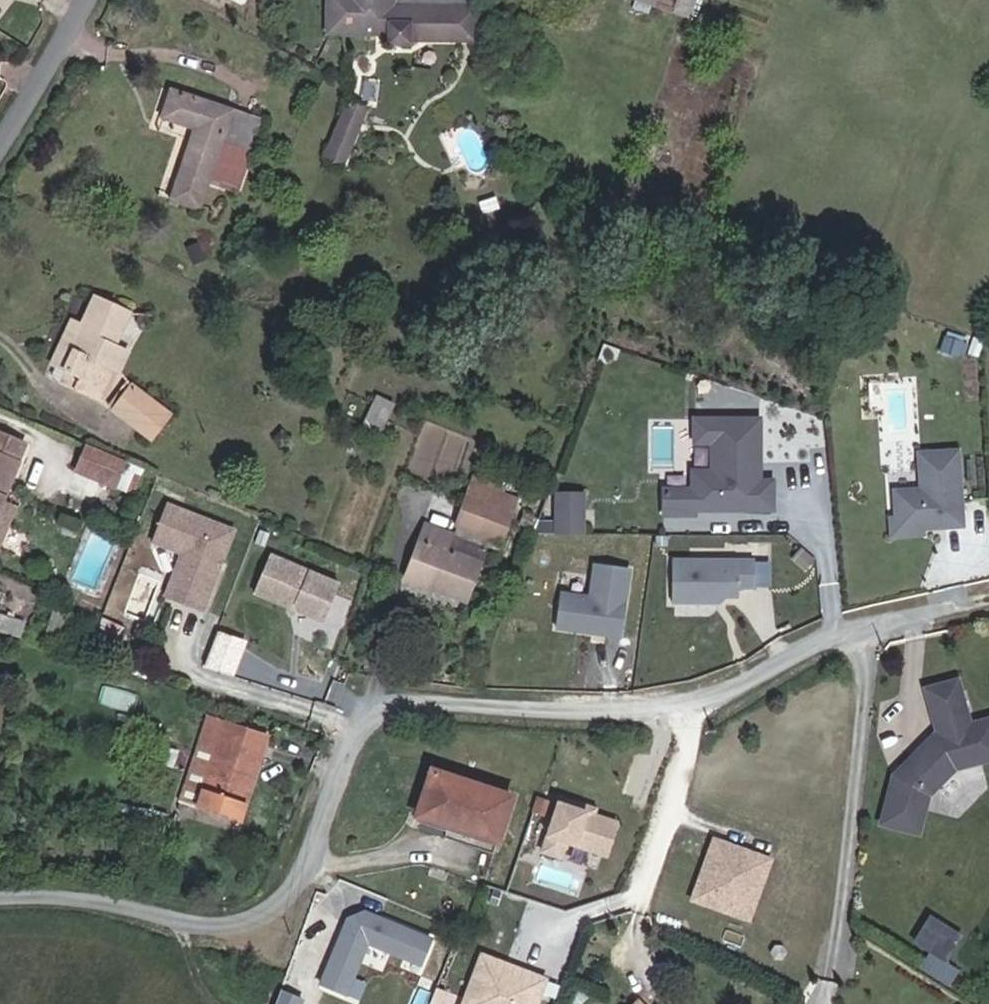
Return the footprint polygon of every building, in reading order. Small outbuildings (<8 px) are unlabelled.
[(340,2),(323,0),(322,16),(384,20),(384,31),(409,32),(409,21),(466,25),(468,0),(340,0),(340,2)] [(664,9),(668,0),(637,0),(664,9)] [(686,0),(668,0),(664,9),(681,15),(686,0)] [(229,175),(250,110),(162,81),(153,108),(187,120),(166,189),(190,197),(200,166),(229,175)] [(336,147),(359,157),(379,108),(358,99),(336,147)] [(76,372),(71,386),(97,397),(109,367),(112,368),(121,347),(107,341),(121,308),(86,294),(74,323),(64,319),(49,361),(76,372)] [(947,346),(967,352),(973,337),(953,330),(947,346)] [(76,372),(49,361),(45,371),(54,380),(71,386),(76,372)] [(127,405),(120,414),(151,438),(169,412),(135,386),(123,402),(127,405)] [(384,430),(396,400),(377,393),(365,423),(384,430)] [(116,411),(120,414),(127,405),(123,402),(116,411)] [(759,464),(758,403),(694,403),(694,426),(712,426),(712,455),(692,455),(692,473),(664,473),(664,498),(695,498),(695,493),(774,492),(774,464),(759,464)] [(14,424),(0,419),(0,462),(14,424)] [(105,484),(118,453),(77,437),(65,468),(105,484)] [(968,513),(963,441),(923,444),(925,478),(900,480),(903,517),(937,515),(937,511),(944,511),(945,514),(968,513)] [(123,491),(136,461),(118,453),(105,484),(123,491)] [(584,519),(584,479),(543,479),(530,519),(584,519)] [(460,515),(502,531),(514,500),(501,495),(472,484),(460,515)] [(501,495),(514,500),(518,490),(505,485),(501,495)] [(229,513),(160,492),(148,530),(178,540),(185,551),(174,587),(203,596),(229,513)] [(431,571),(465,582),(477,546),(447,534),(452,520),(428,512),(405,571),(428,580),(431,571)] [(165,584),(174,587),(185,551),(178,540),(165,584)] [(316,610),(334,574),(270,544),(254,580),(286,595),(294,592),(297,601),(316,610)] [(736,602),(736,585),(753,586),(754,556),(670,554),(669,601),(736,602)] [(554,629),(623,634),(628,564),(591,562),(589,591),(557,589),(554,629)] [(921,682),(928,697),(958,684),(951,669),(921,682)] [(928,697),(939,724),(898,765),(888,813),(926,820),(933,783),(960,757),(988,745),(988,704),(969,712),(958,684),(928,697)] [(222,715),(190,798),(245,819),(277,735),(222,715)] [(417,799),(495,826),(510,781),(433,754),(417,799)] [(358,778),(369,782),(376,766),(364,762),(358,778)] [(566,843),(605,856),(619,814),(554,793),(535,849),(562,858),(566,843)] [(712,833),(689,900),(753,921),(775,855),(712,833)] [(351,902),(318,983),(348,995),(362,960),(376,965),(382,949),(419,964),(432,934),(351,902)] [(936,958),(953,934),(922,913),(906,938),(936,958)] [(461,1003),(539,1003),(548,972),(476,951),(461,1003)] [(636,988),(619,1003),(650,1003),(636,988)]
